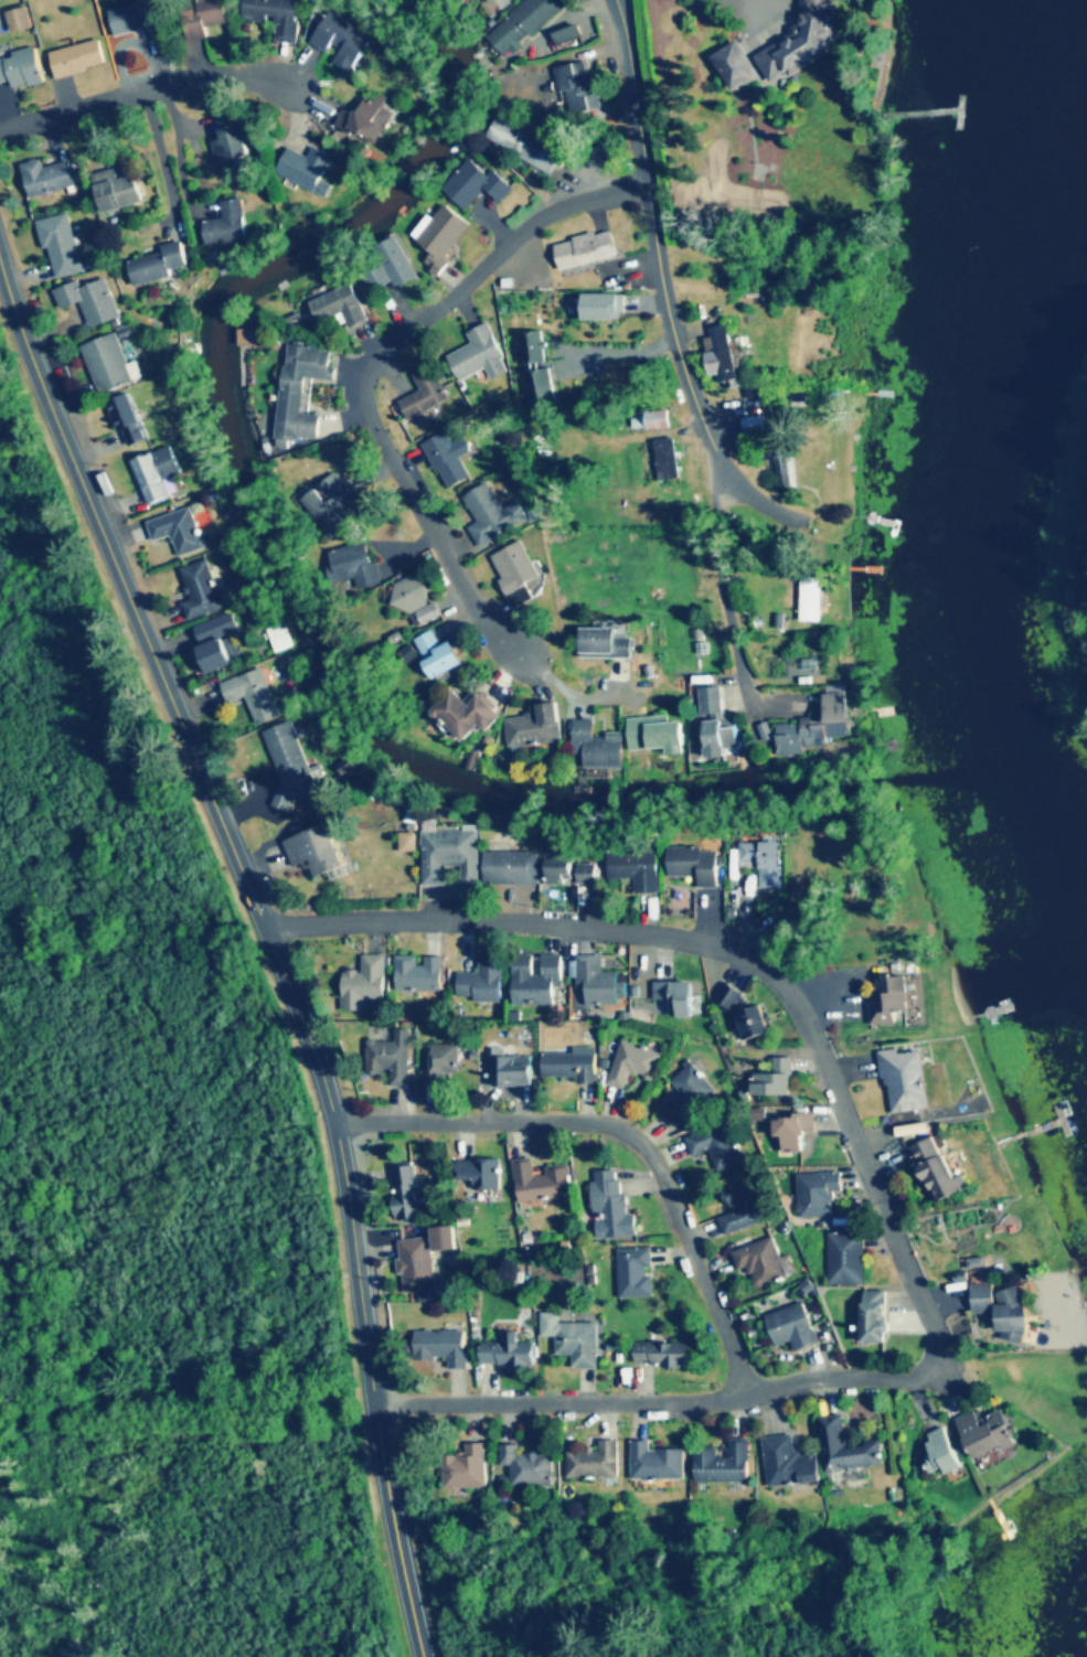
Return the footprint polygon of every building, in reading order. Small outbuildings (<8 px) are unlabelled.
[(111,9),(117,37),(147,31),(149,42),(164,39),(156,0),(111,9)] [(183,3),(190,44),(210,40),(208,28),(230,24),(225,0),(200,0),(183,3)] [(245,21),(278,24),(277,41),(299,43),(303,0),(247,0),(245,21)] [(563,0),(528,0),(488,37),(509,59),(567,4),(563,0)] [(797,38),(756,56),(769,85),(770,85),(830,58),(840,0),(803,0),(797,38)] [(10,32),(32,29),(29,8),(3,11),(4,21),(9,21),(10,32)] [(353,73),(374,38),(331,12),(312,43),(338,59),(335,62),(353,73)] [(58,80),(108,67),(101,40),(51,53),(58,80)] [(714,55),(730,91),(757,80),(741,44),(714,55)] [(13,84),(15,91),(45,86),(39,51),(0,58),(0,86),(13,84)] [(591,85),(588,62),(558,67),(566,118),(602,112),(598,84),(591,85)] [(398,112),(367,96),(358,114),(347,108),(338,125),(379,147),(398,112)] [(487,141),(560,176),(572,149),(500,114),(487,141)] [(224,140),(214,143),(220,164),(250,156),(241,121),(220,126),(224,140)] [(277,174),(328,199),(334,185),(324,180),(335,157),(314,147),(309,157),(290,148),(277,174)] [(495,171),(490,176),(472,159),(443,189),(467,212),(487,191),(501,204),(515,190),(495,171)] [(31,198),(77,188),(72,162),(45,169),(44,161),(24,165),(31,198)] [(103,213),(143,205),(137,175),(120,179),(118,172),(95,176),(103,213)] [(207,245),(249,242),(245,199),(223,201),(225,220),(205,222),(207,245)] [(436,256),(430,263),(436,268),(472,227),(448,206),(418,239),(436,256)] [(56,280),(85,274),(71,215),(42,221),(56,280)] [(619,258),(613,231),(555,244),(561,271),(619,258)] [(421,278),(398,235),(376,247),(399,290),(421,278)] [(135,285),(191,273),(185,246),(129,258),(135,285)] [(122,319),(108,278),(82,287),(80,281),(55,290),(62,310),(83,302),(92,329),(122,319)] [(311,330),(345,316),(351,330),(370,322),(356,287),(288,315),(295,331),(309,325),(311,330)] [(639,313),(639,296),(583,295),(583,321),(625,322),(625,313),(639,313)] [(510,373),(491,324),(469,333),(474,346),(461,351),(471,377),(488,371),(492,380),(510,373)] [(707,354),(711,383),(739,379),(732,326),(710,329),(713,353),(707,354)] [(525,333),(525,365),(546,365),(546,333),(525,333)] [(85,344),(101,394),(145,380),(139,362),(129,365),(119,334),(85,344)] [(304,413),(307,379),(335,381),(336,367),(331,367),(333,349),(287,345),(279,439),(319,443),(321,415),(304,413)] [(415,375),(422,392),(401,402),(409,421),(451,402),(435,366),(415,375)] [(557,406),(557,371),(529,371),(529,406),(557,406)] [(108,403),(128,449),(150,439),(130,393),(108,403)] [(745,418),(745,432),(768,432),(768,418),(745,418)] [(472,477),(462,457),(473,451),(466,437),(454,443),(448,432),(426,443),(448,489),(472,477)] [(661,481),(681,479),(677,439),(657,441),(661,481)] [(777,459),(780,488),(796,486),(793,458),(788,459),(786,443),(764,445),(765,460),(777,459)] [(133,460),(149,506),(181,495),(175,476),(182,473),(172,446),(133,460)] [(302,499),(333,539),(367,513),(336,473),(302,499)] [(482,547),(531,518),(520,500),(505,508),(489,482),(464,497),(479,522),(470,528),(482,547)] [(149,521),(155,542),(174,536),(180,558),(207,550),(195,508),(149,521)] [(492,555),(510,595),(543,581),(525,541),(492,555)] [(330,551),(336,582),(359,577),(361,589),(379,585),(371,543),(330,551)] [(225,611),(212,561),(183,569),(192,601),(185,603),(189,621),(225,611)] [(423,572),(393,585),(412,630),(442,618),(423,572)] [(824,623),(824,577),(802,577),(802,623),(824,623)] [(198,647),(207,674),(233,665),(224,637),(241,631),(235,614),(196,627),(202,646),(198,647)] [(277,655),(296,648),(287,623),(268,630),(277,655)] [(582,658),(633,658),(633,636),(618,636),(618,628),(582,628),(582,658)] [(464,665),(452,641),(442,645),(435,630),(415,640),(434,680),(464,665)] [(249,698),(258,726),(283,717),(266,669),(222,684),(230,705),(249,698)] [(729,757),(729,751),(740,750),(738,726),(725,727),(723,686),(703,688),(707,758),(729,757)] [(487,732),(503,716),(480,694),(470,704),(454,689),(432,711),(464,742),(481,725),(487,732)] [(851,738),(847,693),(823,695),(826,721),(792,724),(793,733),(780,734),(782,752),(832,748),(831,739),(851,738)] [(563,743),(559,702),(538,704),(539,714),(507,717),(510,748),(563,743)] [(630,719),(632,753),(671,751),(672,765),(687,764),(684,722),(650,723),(649,718),(630,719)] [(574,754),(586,754),(586,770),(626,770),(626,736),(596,736),(596,720),(574,720),(574,754)] [(295,722),(263,733),(288,803),(320,792),(295,722)] [(294,869),(309,864),(313,878),(344,868),(331,824),(285,838),(294,869)] [(480,883),(481,830),(426,829),(425,885),(448,885),(449,868),(463,868),(462,883),(480,883)] [(740,843),(741,869),(762,869),(762,890),(783,889),(783,842),(740,843)] [(718,888),(718,847),(669,847),(669,877),(699,877),(699,888),(718,888)] [(541,852),(486,852),(486,885),(541,885),(541,852)] [(660,893),(658,853),(609,855),(610,879),(637,878),(637,894),(660,893)] [(548,885),(575,885),(575,860),(548,860),(548,885)] [(596,884),(596,873),(579,873),(579,884),(596,884)] [(386,999),(386,955),(364,955),(364,974),(344,974),(344,1011),(366,1011),(366,999),(386,999)] [(514,1006),(556,1006),(556,982),(563,981),(563,956),(543,956),(543,976),(534,976),(534,955),(513,955),(514,1006)] [(628,1004),(629,983),(619,983),(619,972),(604,972),(605,956),(580,955),(579,1003),(628,1004)] [(397,956),(397,992),(444,992),(444,956),(397,956)] [(481,974),(459,974),(459,1002),(504,1002),(504,962),(481,962),(481,974)] [(871,1026),(910,1025),(909,977),(879,978),(880,1002),(871,1002),(871,1026)] [(693,982),(655,982),(655,1017),(693,1017),(693,982)] [(745,1041),(770,1033),(762,1005),(737,1013),(745,1041)] [(368,1074),(391,1074),(391,1087),(411,1087),(411,1030),(397,1030),(397,1042),(368,1042),(368,1074)] [(663,1052),(622,1040),(609,1085),(627,1090),(632,1075),(654,1081),(663,1052)] [(597,1048),(575,1048),(575,1053),(544,1053),(544,1079),(579,1079),(579,1084),(598,1084),(597,1048)] [(888,1114),(929,1109),(923,1049),(882,1053),(888,1114)] [(492,1057),(492,1087),(532,1087),(532,1057),(492,1057)] [(794,1096),(793,1059),(775,1059),(775,1073),(753,1073),(754,1097),(794,1096)] [(675,1128),(719,1092),(695,1063),(672,1081),(683,1095),(662,1112),(675,1128)] [(775,1116),(775,1154),(805,1154),(805,1133),(817,1133),(817,1115),(775,1116)] [(748,1161),(733,1121),(687,1139),(695,1158),(714,1151),(722,1171),(748,1161)] [(911,1148),(936,1203),(969,1189),(963,1176),(955,1179),(936,1137),(911,1148)] [(458,1182),(472,1182),(472,1190),(500,1190),(500,1159),(458,1159),(458,1182)] [(520,1203),(574,1197),(571,1168),(547,1170),(548,1176),(536,1177),(535,1160),(515,1162),(520,1203)] [(433,1174),(417,1176),(416,1165),(395,1168),(400,1206),(395,1206),(397,1221),(423,1217),(421,1199),(436,1198),(433,1174)] [(598,1240),(639,1237),(637,1215),(627,1216),(623,1170),(593,1172),(598,1240)] [(844,1193),(843,1173),(800,1174),(801,1218),(834,1217),(833,1193),(844,1193)] [(771,1221),(756,1179),(724,1191),(732,1214),(721,1218),(727,1236),(771,1221)] [(830,1233),(830,1285),(866,1285),(866,1233),(830,1233)] [(438,1289),(433,1236),(399,1239),(404,1292),(438,1289)] [(776,1239),(734,1252),(742,1276),(750,1273),(755,1289),(789,1279),(776,1239)] [(620,1249),(621,1298),(654,1297),(653,1249),(620,1249)] [(973,1314),(997,1314),(997,1342),(1026,1341),(1026,1288),(995,1289),(995,1283),(973,1283),(973,1314)] [(806,1303),(767,1316),(777,1348),(793,1342),(796,1352),(819,1344),(806,1303)] [(862,1303),(862,1344),(888,1344),(888,1303),(862,1303)] [(561,1322),(561,1314),(543,1313),(543,1337),(557,1337),(557,1354),(574,1354),(574,1368),(599,1368),(599,1323),(561,1322)] [(467,1329),(415,1330),(416,1359),(449,1359),(449,1368),(468,1368),(467,1329)] [(690,1343),(637,1343),(637,1366),(690,1366),(690,1343)] [(536,1366),(536,1344),(482,1344),(482,1366),(536,1366)] [(957,1419),(976,1462),(1017,1444),(1009,1425),(996,1430),(993,1423),(983,1427),(976,1411),(957,1419)] [(827,1472),(884,1465),(881,1442),(849,1446),(845,1415),(821,1418),(827,1472)] [(920,1439),(940,1479),(964,1467),(944,1427),(920,1439)] [(765,1437),(771,1487),(821,1481),(818,1452),(797,1454),(795,1434),(765,1437)] [(620,1479),(620,1440),(600,1440),(600,1449),(568,1448),(568,1478),(620,1479)] [(633,1440),(633,1479),(686,1479),(686,1448),(652,1448),(652,1440),(633,1440)] [(750,1481),(751,1441),(730,1441),(730,1458),(716,1458),(717,1447),(697,1447),(697,1481),(750,1481)] [(488,1488),(488,1442),(467,1442),(467,1454),(445,1454),(445,1488),(488,1488)] [(553,1451),(520,1451),(520,1444),(501,1444),(501,1468),(512,1467),(513,1486),(554,1485),(553,1451)]
